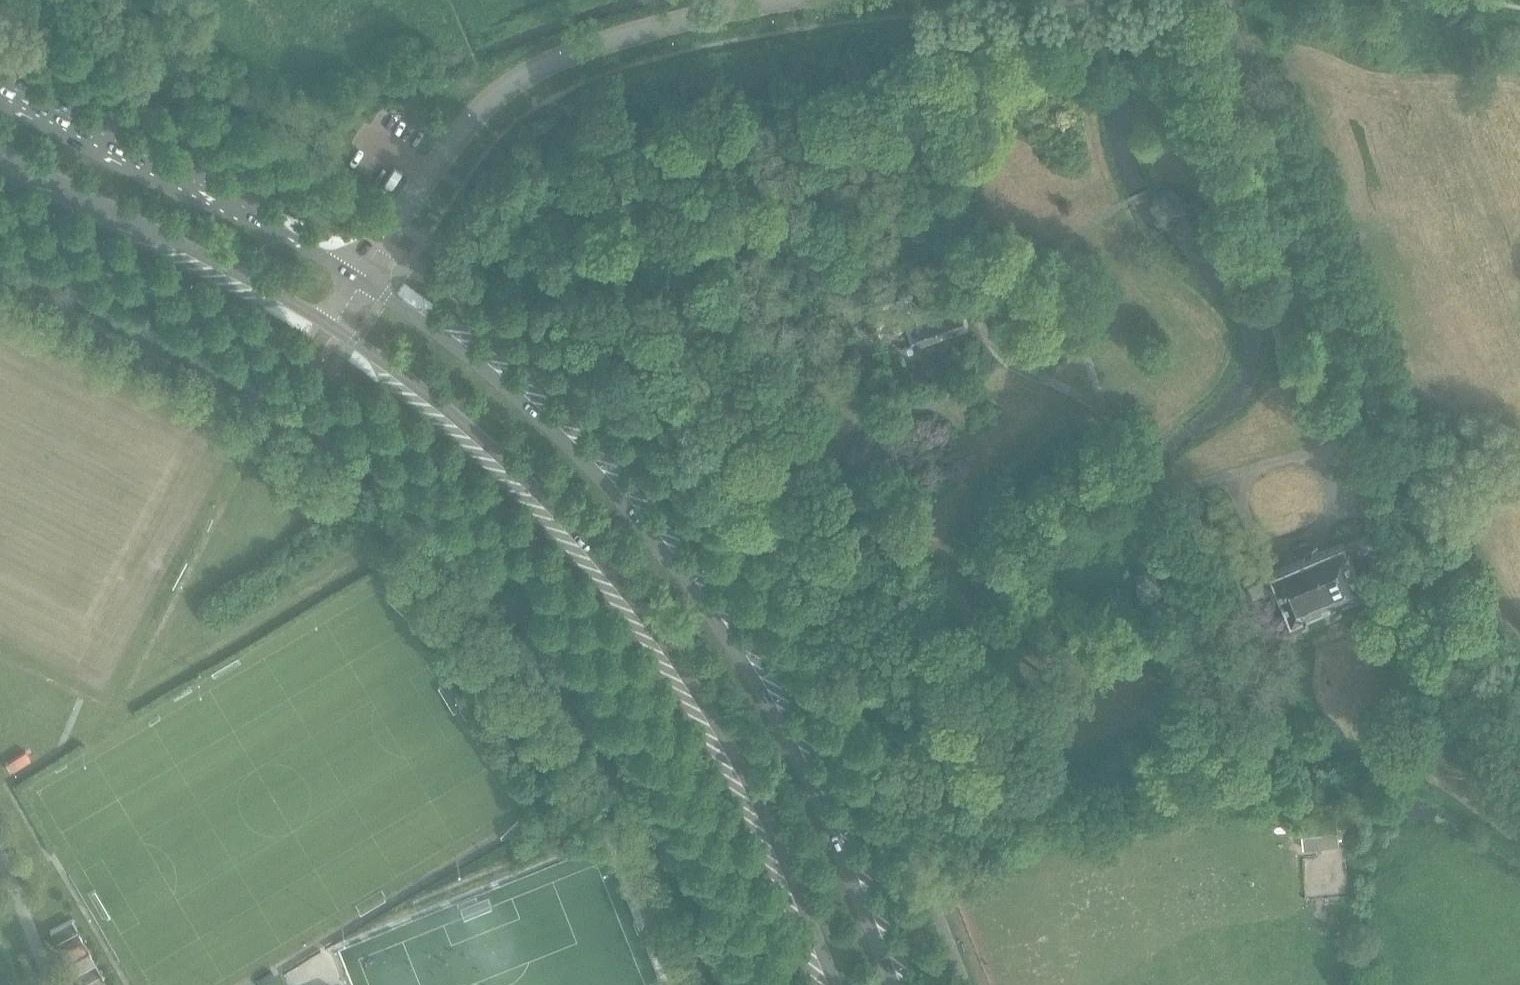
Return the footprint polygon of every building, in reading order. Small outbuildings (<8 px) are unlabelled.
[(1371,35),(1374,36),(1386,36),(1386,26),(1372,25),(1371,35)] [(912,313),(902,316),(901,317),(908,333),(918,329),(922,342),(969,325),(956,290),(909,307),(912,313)] [(1339,845),(1337,817),(1300,821),(1303,849),(1339,845)] [(95,961),(73,973),(74,975),(80,984),(108,984),(95,961)]
